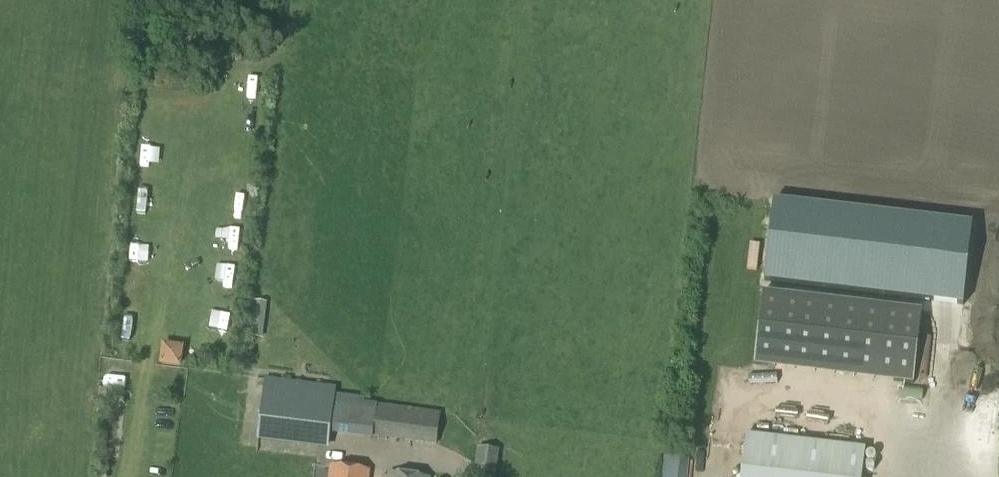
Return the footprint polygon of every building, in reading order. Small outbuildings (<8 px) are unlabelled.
[(234,102),(255,111),(263,91),(242,82),(234,102)] [(167,165),(167,144),(143,143),(142,164),(167,165)] [(160,200),(160,181),(140,181),(139,200),(160,200)] [(248,213),(249,187),(231,186),(230,212),(248,213)] [(972,225),(775,201),(765,280),(963,304),(972,225)] [(156,247),(156,227),(136,227),(136,247),(156,247)] [(760,323),(759,355),(826,357),(823,356),(851,357),(889,373),(908,373),(913,363),(914,329),(829,326),(807,317),(798,317),(798,303),(783,297),(782,314),(764,313),(760,323)] [(250,300),(249,330),(269,331),(270,301),(250,300)] [(905,328),(906,307),(820,301),(818,322),(905,328)] [(219,331),(230,333),(236,310),(224,308),(219,331)] [(122,337),(133,339),(136,322),(125,320),(122,337)] [(184,347),(162,344),(159,366),(181,369),(184,347)] [(436,445),(440,412),(319,399),(320,387),(265,381),(259,436),(328,444),(329,434),(436,445)] [(998,416),(998,393),(985,393),(985,416),(998,416)] [(832,415),(831,422),(854,426),(855,419),(832,415)] [(741,476),(862,476),(865,450),(746,436),(741,476)] [(499,451),(476,447),(472,476),(496,476),(499,451)] [(688,460),(664,457),(662,476),(686,476),(688,460)] [(370,471),(329,467),(328,476),(369,476),(370,471)]
